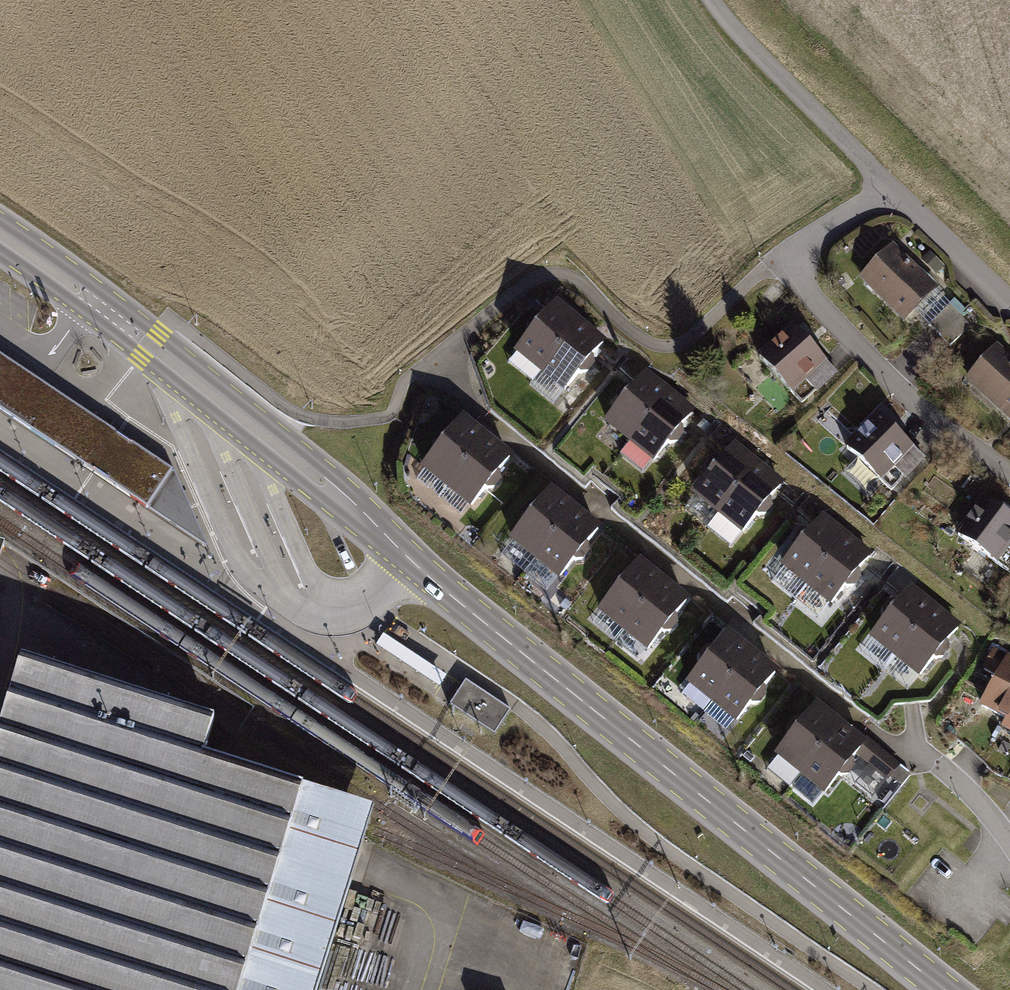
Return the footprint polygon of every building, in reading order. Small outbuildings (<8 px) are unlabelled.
[(934,286),(889,241),(854,277),(900,321),(909,311),(931,289),(934,286)] [(909,311),(946,346),(967,325),(931,289),(909,311)] [(513,347),(534,367),(580,318),(560,300),(544,318),(537,311),(525,324),(530,329),(513,347)] [(603,339),(580,318),(534,367),(558,389),(575,370),(582,376),(594,364),(586,357),(603,339)] [(834,374),(788,322),(753,354),(787,392),(801,379),(813,392),(834,374)] [(992,342),(959,377),(1007,421),(1009,418),(1009,359),(992,342)] [(176,471),(134,444),(127,439),(64,398),(46,386),(0,355),(0,410),(21,424),(39,436),(102,477),(109,482),(150,510),(176,471)] [(601,419),(623,437),(666,385),(646,369),(631,388),(623,381),(612,395),(617,399),(601,419)] [(690,405),(666,385),(623,437),(649,458),(664,438),(672,444),(683,431),(674,425),(690,405)] [(912,446),(872,410),(842,443),(881,479),(912,446)] [(420,466),(445,483),(485,429),(463,413),(449,433),(440,427),(430,441),(435,445),(420,466)] [(509,447),(485,429),(445,483),(470,502),(485,481),(493,487),(503,473),(494,467),(509,447)] [(689,496),(712,515),(754,463),(734,446),(719,464),(711,458),(699,472),(705,476),(689,496)] [(778,482),(754,463),(712,515),(736,534),(752,515),(760,521),(770,508),(762,501),(778,482)] [(176,471),(150,510),(158,516),(211,550),(176,471)] [(505,538),(530,556),(570,504),(548,487),(534,506),(525,499),(515,513),(520,518),(505,538)] [(978,494),(951,534),(991,562),(1002,547),(1009,535),(1009,516),(978,494)] [(593,522),(570,504),(530,556),(553,574),(568,555),(576,561),(586,548),(578,541),(593,522)] [(779,566),(802,585),(844,532),(824,516),(809,535),(801,528),(789,542),(795,546),(779,566)] [(868,551),(844,532),(802,585),(827,604),(843,584),(850,590),(861,577),(853,571),(868,551)] [(1002,547),(1009,553),(1009,535),(1002,547)] [(599,608),(623,627),(665,574),(644,558),(630,576),(621,569),(610,583),(615,587),(599,608)] [(689,593),(665,574),(623,627),(647,646),(663,626),(671,632),(681,619),(673,613),(689,593)] [(863,635),(889,655),(930,601),(907,584),(893,603),(885,596),(874,611),(879,615),(863,635)] [(952,619),(930,601),(889,655),(912,672),(927,652),(935,658),(945,645),(937,639),(952,619)] [(681,683),(706,703),(747,650),(726,633),(711,651),(703,644),(692,659),(697,662),(681,683)] [(390,641),(382,652),(437,687),(444,676),(390,641)] [(1006,725),(1009,717),(1009,657),(990,646),(975,672),(994,682),(979,710),(1006,725)] [(770,668),(747,650),(706,703),(729,721),(744,701),(752,707),(763,694),(755,688),(770,668)] [(0,713),(0,989),(310,989),(361,827),(366,811),(198,755),(207,719),(17,658),(0,713)] [(510,709),(467,681),(451,704),(495,732),(510,709)] [(770,755),(797,774),(837,719),(813,702),(799,721),(790,715),(780,730),(785,734),(770,755)] [(891,757),(837,719),(797,774),(820,790),(835,770),(843,775),(853,762),(844,756),(851,746),(883,768),(891,757)]
